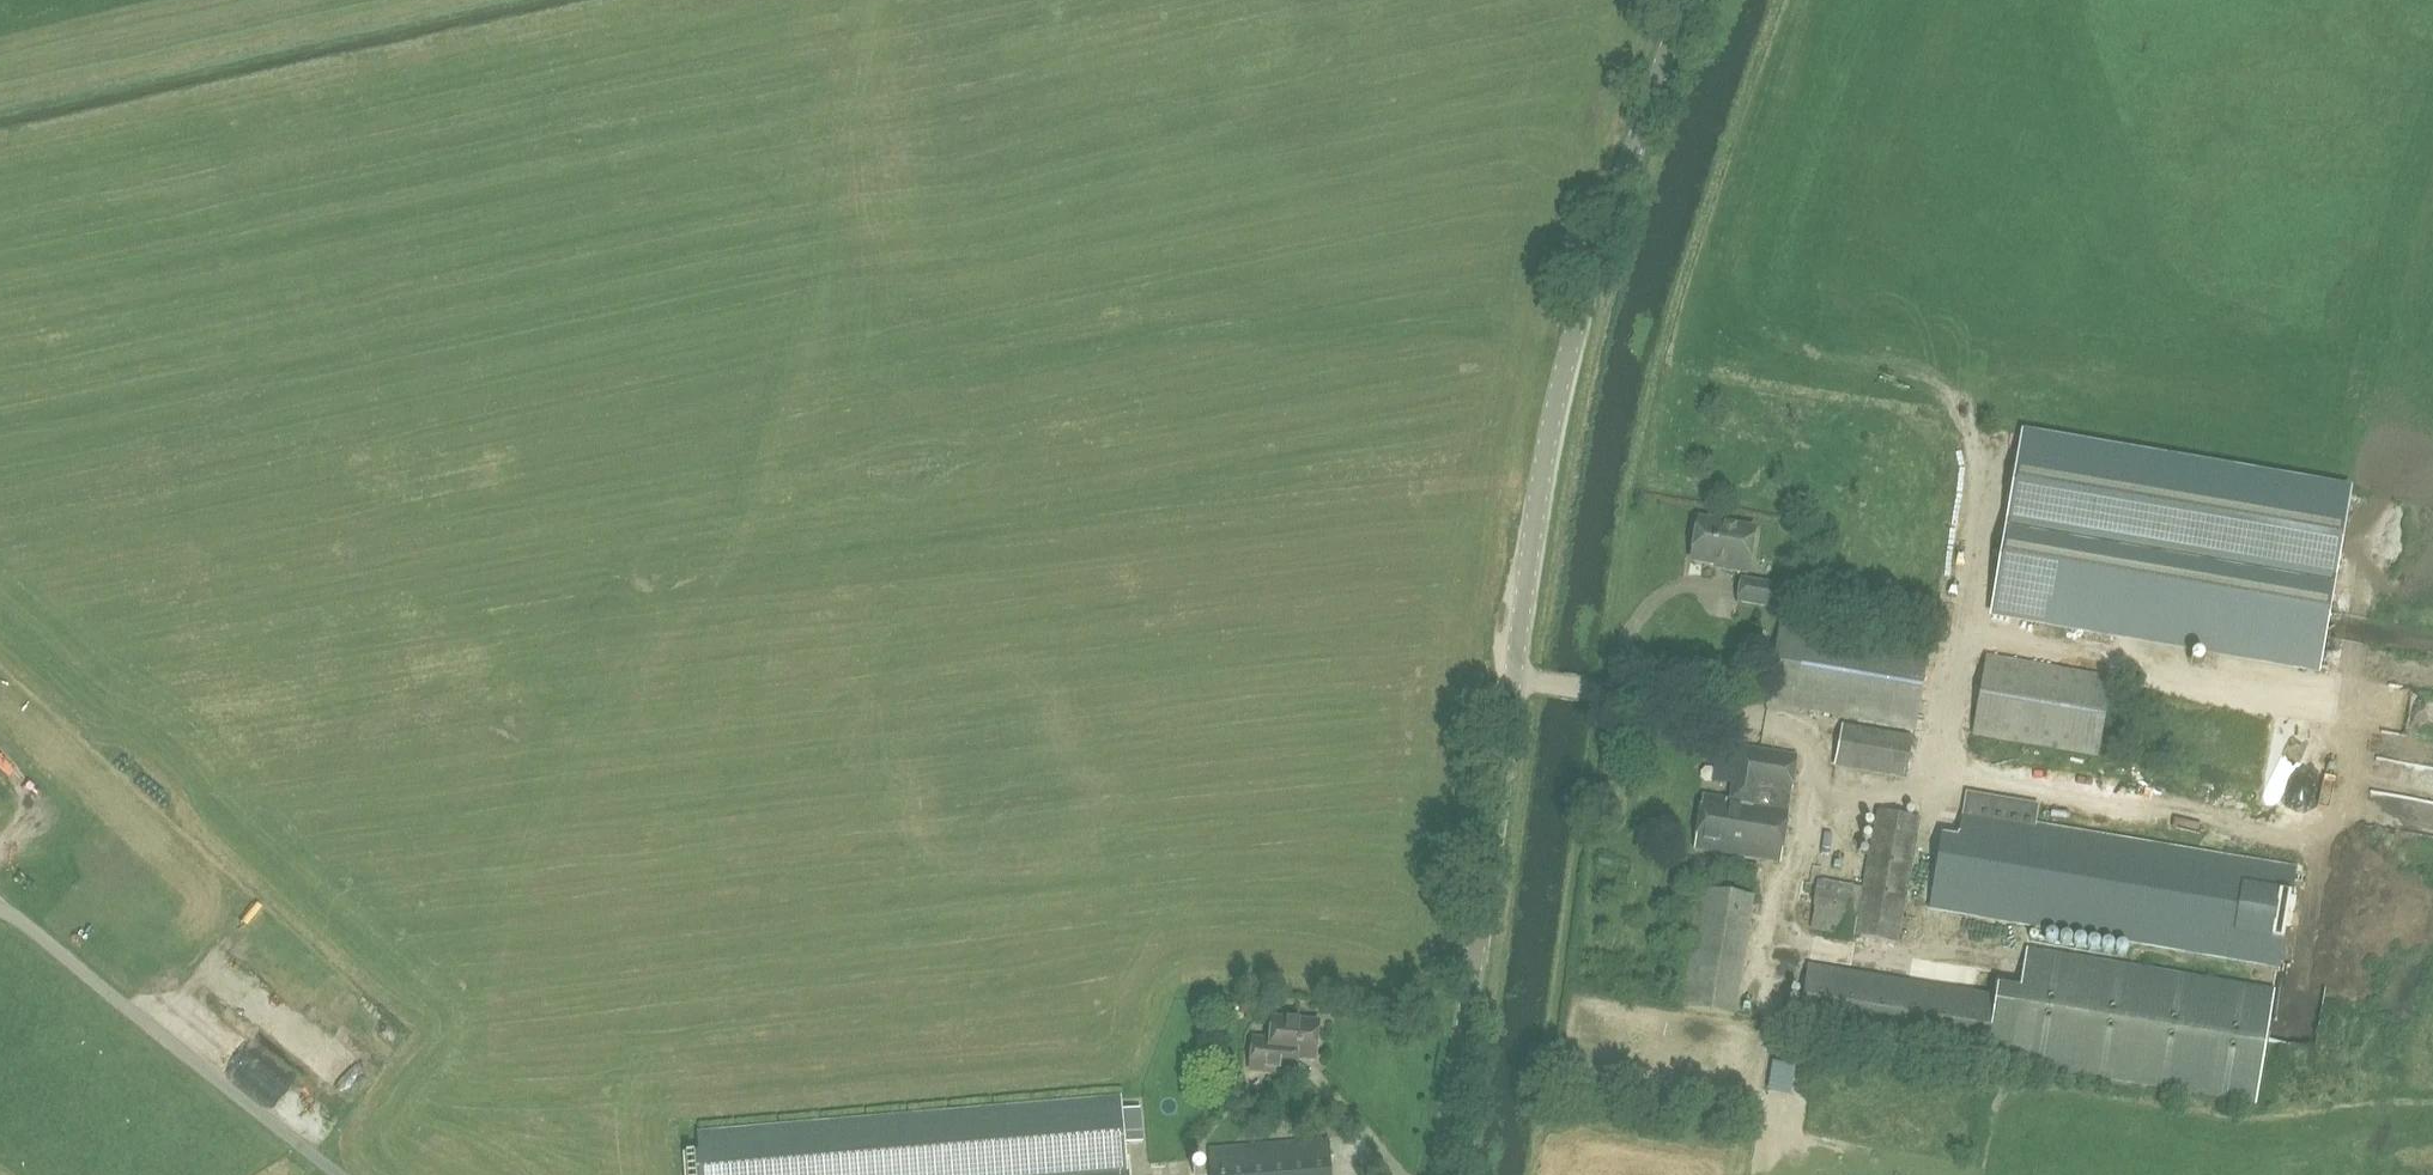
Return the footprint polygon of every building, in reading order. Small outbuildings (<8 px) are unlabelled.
[(2023,437),(1993,610),(2318,666),(2348,492),(2023,437)] [(1699,519),(1692,556),(1724,562),(1723,567),(1748,571),(1755,529),(1699,519)] [(1742,577),(1739,599),(1779,606),(1783,584),(1742,577)] [(1929,646),(1781,621),(1768,702),(1916,727),(1929,646)] [(1973,735),(2097,756),(2111,677),(1987,655),(1973,735)] [(1914,737),(1843,724),(1836,764),(1907,777),(1914,737)] [(1780,859),(1797,755),(1739,746),(1730,799),(1703,795),(1694,847),(1778,861),(1780,859)] [(2279,967),(2295,870),(2034,826),(2038,806),(1966,794),(1959,840),(1956,856),(1938,862),(1930,908),(2279,967)] [(1802,878),(1793,923),(1897,941),(1919,817),(1878,810),(1865,888),(1802,878)] [(1760,865),(1729,860),(1726,884),(1756,888),(1760,865)] [(1753,898),(1696,889),(1677,1008),(1733,1016),(1753,898)] [(2008,1066),(2256,1106),(2276,990),(2028,948),(2008,1066)] [(1996,996),(1808,964),(1796,1031),(1985,1062),(1996,996)] [(1251,1053),(1250,1071),(1283,1074),(1285,1058),(1316,1060),(1319,1024),(1272,1020),(1266,1019),(1264,1036),(1253,1036),(1251,1053)] [(1125,1143),(1122,1110),(1122,1099),(698,1132),(701,1174),(1127,1174),(1125,1143)] [(1139,1109),(1122,1110),(1125,1143),(1142,1142),(1139,1109)] [(1208,1151),(1210,1174),(1331,1174),(1328,1141),(1208,1151)]
